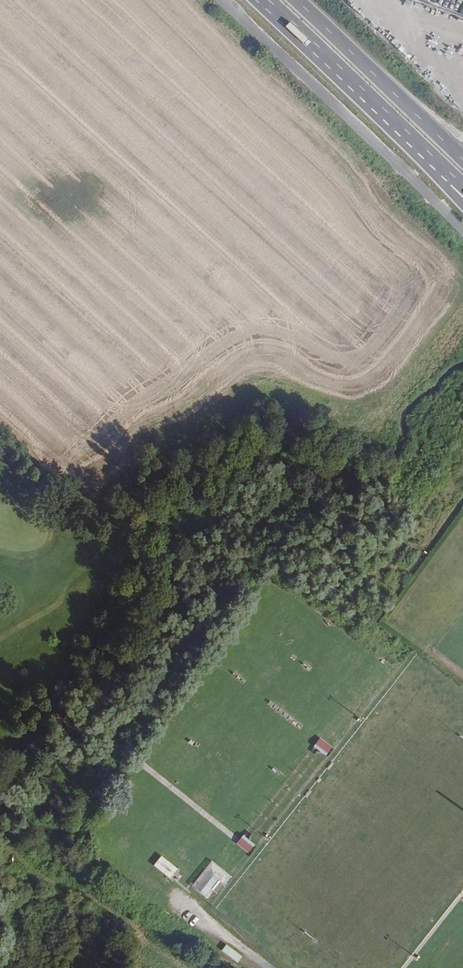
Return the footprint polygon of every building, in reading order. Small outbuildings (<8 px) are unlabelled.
[(328,754),(333,744),(319,738),(314,748),(328,754)] [(248,853),(255,844),(243,834),(236,843),(248,853)] [(162,855),(153,865),(170,879),(178,868),(162,855)] [(238,962),(243,955),(226,944),(222,951),(238,962)]
